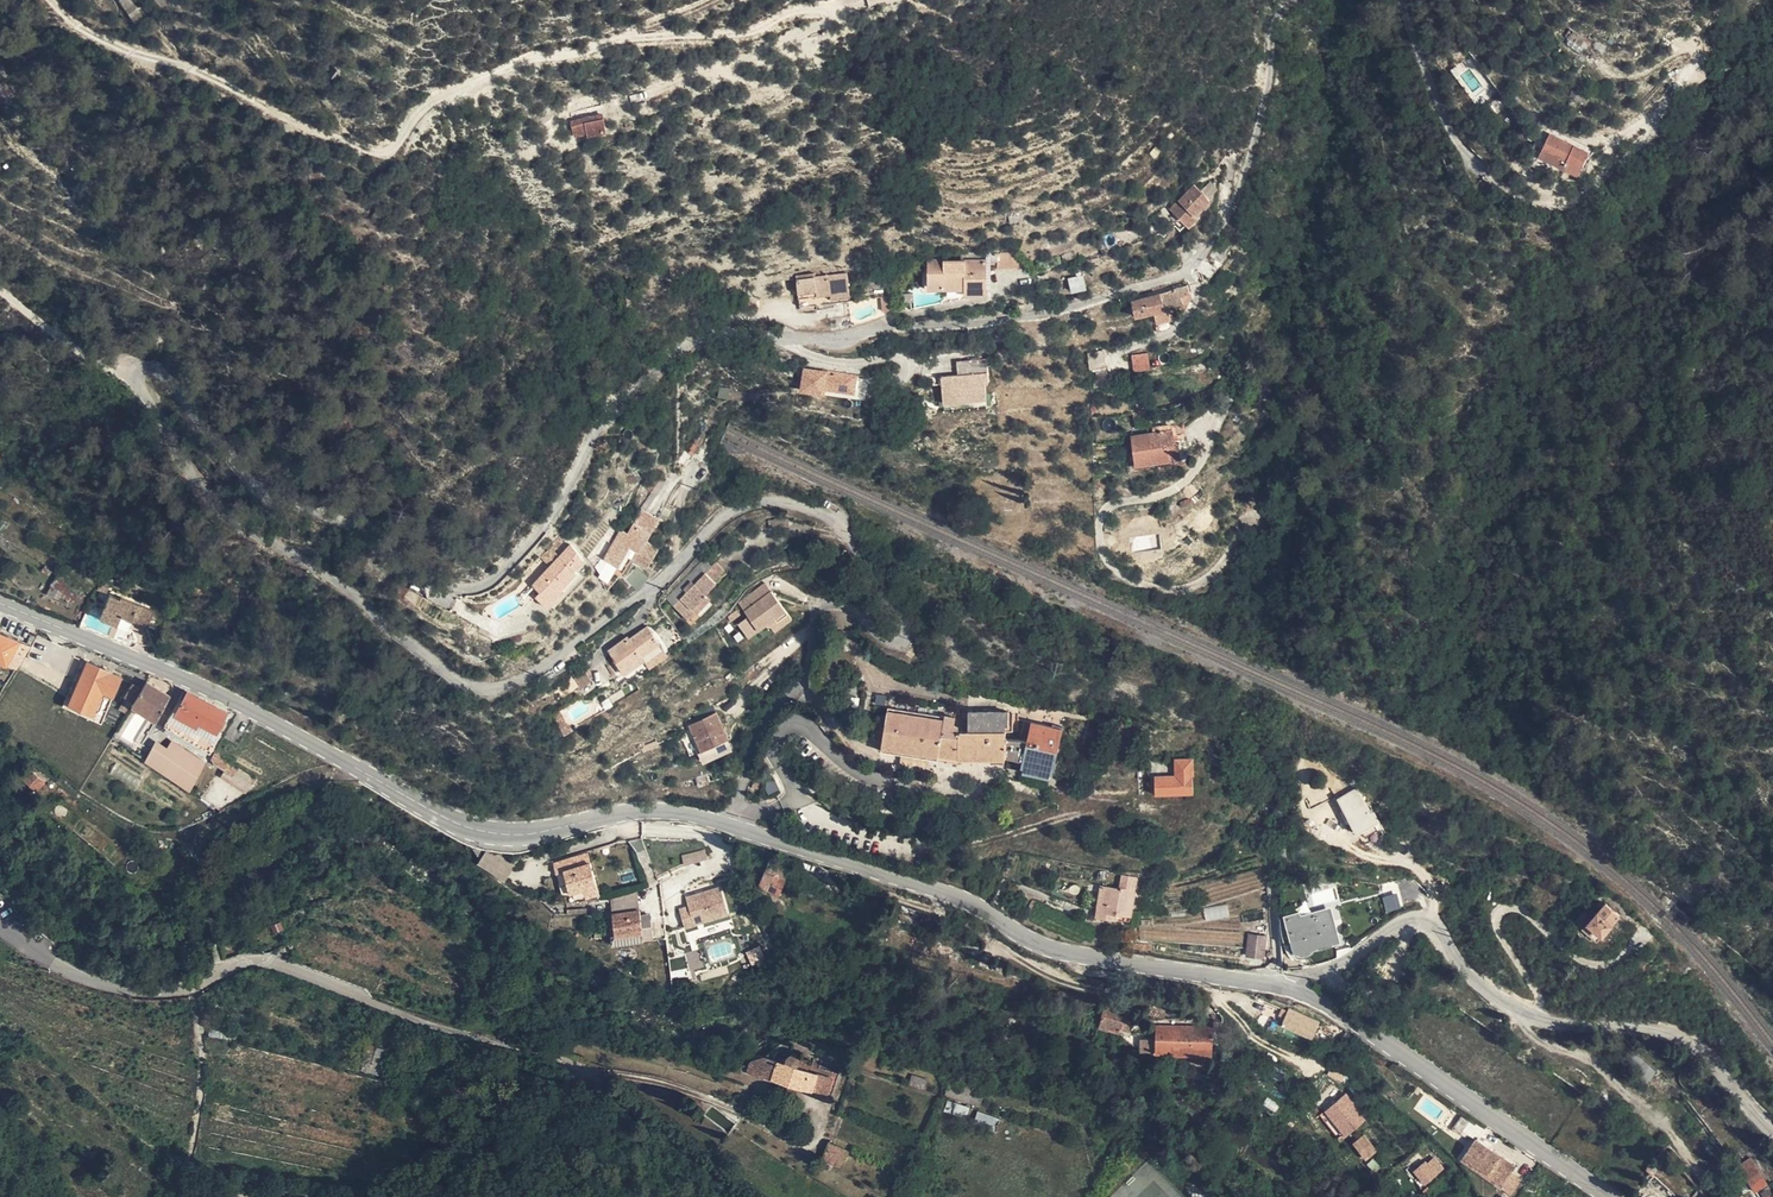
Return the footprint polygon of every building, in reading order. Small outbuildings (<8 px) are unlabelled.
[(133,22),(142,16),(131,0),(119,0),(117,1),(133,22)] [(1582,39),(1569,37),(1568,48),(1581,49),(1582,39)] [(1579,88),(1588,91),(1589,84),(1581,81),(1579,88)] [(579,118),(581,123),(596,118),(594,101),(562,105),(563,120),(579,118)] [(479,125),(493,124),(492,116),(479,116),(479,125)] [(1529,141),(1572,165),(1577,155),(1583,145),(1549,125),(1546,129),(1538,124),(1529,141)] [(1577,155),(1572,165),(1577,168),(1582,158),(1577,155)] [(1203,215),(1220,202),(1206,186),(1177,209),(1193,229),(1206,219),(1203,215)] [(1010,267),(1020,264),(1025,262),(1021,258),(1010,249),(1002,249),(1002,256),(994,256),(994,266),(1010,267)] [(968,281),(991,280),(990,253),(945,254),(945,250),(931,252),(931,263),(936,263),(936,281),(949,281),(949,279),(967,278),(968,281)] [(1070,282),(1085,276),(1081,262),(1066,267),(1070,282)] [(798,272),(801,301),(853,296),(849,267),(798,272)] [(1147,287),(1153,304),(1157,304),(1159,314),(1171,311),(1169,299),(1185,296),(1184,289),(1192,288),(1189,276),(1147,287)] [(1147,287),(1134,290),(1138,307),(1153,304),(1147,287)] [(1184,289),(1185,296),(1186,299),(1189,299),(1193,292),(1192,288),(1184,289)] [(814,313),(815,326),(826,325),(824,312),(814,313)] [(796,327),(815,326),(814,313),(781,316),(796,327)] [(963,381),(984,380),(983,374),(986,373),(984,350),(956,352),(957,367),(939,368),(939,377),(940,384),(963,381)] [(1090,364),(1101,363),(1100,351),(1090,351),(1090,364)] [(1131,354),(1133,372),(1150,370),(1148,352),(1131,354)] [(823,378),(823,381),(839,383),(842,366),(797,359),(794,380),(815,384),(816,379),(816,376),(823,378)] [(842,366),(839,383),(845,384),(848,367),(842,366)] [(931,377),(939,377),(939,368),(930,368),(931,377)] [(963,387),(984,385),(984,380),(963,381),(940,384),(941,390),(963,387)] [(984,390),(984,385),(963,387),(941,390),(941,394),(984,390)] [(985,399),(984,390),(941,394),(942,403),(985,399)] [(1134,457),(1168,455),(1167,439),(1172,439),(1171,425),(1160,425),(1160,422),(1125,426),(1125,431),(1131,431),(1134,457)] [(669,463),(665,468),(665,476),(674,466),(669,463)] [(661,482),(652,494),(656,497),(661,488),(661,482)] [(627,508),(615,526),(606,538),(613,543),(621,548),(634,530),(641,535),(637,541),(651,550),(665,532),(655,524),(663,513),(662,501),(656,497),(652,494),(648,492),(633,514),(627,508)] [(553,563),(562,553),(552,544),(543,554),(553,563)] [(627,565),(639,576),(653,562),(641,549),(627,565)] [(554,592),(577,566),(562,553),(553,563),(538,580),(544,586),(539,592),(546,599),(554,592)] [(670,591),(676,599),(688,589),(686,586),(694,578),(697,583),(716,569),(710,560),(670,591)] [(524,581),(529,585),(545,567),(541,563),(524,581)] [(688,589),(676,599),(676,600),(689,616),(696,610),(699,613),(713,600),(709,594),(721,584),(718,579),(728,571),(723,564),(716,569),(697,583),(694,578),(686,586),(688,589)] [(581,569),(577,566),(554,592),(546,599),(551,603),(581,569)] [(759,612),(787,595),(778,581),(752,600),(759,612)] [(47,595),(61,600),(65,589),(52,583),(47,595)] [(112,589),(107,602),(123,612),(123,611),(134,615),(150,622),(157,605),(123,591),(122,594),(112,589)] [(795,614),(798,610),(787,595),(759,612),(748,619),(759,637),(771,630),(778,625),(795,614)] [(123,612),(107,602),(102,613),(120,621),(123,612)] [(803,618),(798,610),(795,614),(778,625),(783,630),(803,618)] [(123,612),(120,621),(130,625),(132,618),(123,612)] [(608,643),(626,667),(664,637),(648,617),(630,630),(628,627),(608,643)] [(12,656),(20,633),(0,624),(0,651),(12,656)] [(12,656),(18,660),(32,637),(20,633),(12,656)] [(32,637),(18,660),(23,662),(33,638),(32,637)] [(73,697),(92,656),(87,654),(66,700),(105,717),(117,689),(106,684),(96,707),(73,697)] [(114,666),(92,656),(73,697),(96,707),(106,684),(117,689),(125,671),(114,667),(114,666)] [(586,677),(598,668),(590,659),(579,667),(586,677)] [(136,697),(144,683),(135,678),(127,692),(136,697)] [(162,720),(176,693),(149,678),(132,706),(162,720)] [(820,682),(826,691),(830,687),(823,679),(820,682)] [(830,687),(826,691),(835,704),(844,698),(835,684),(830,687)] [(174,721),(216,744),(233,710),(192,690),(174,721)] [(892,717),(888,735),(885,748),(943,759),(945,751),(971,756),(1015,755),(1014,729),(1021,728),(1020,713),(1014,713),(1014,710),(975,712),(976,730),(968,729),(968,726),(961,725),(962,719),(894,706),(892,717)] [(552,714),(558,723),(564,718),(558,710),(552,714)] [(740,740),(728,712),(700,724),(712,751),(740,740)] [(878,733),(888,735),(892,717),(881,715),(878,733)] [(1020,776),(1052,781),(1061,728),(1028,723),(1020,776)] [(152,760),(195,782),(210,753),(181,736),(174,748),(161,742),(152,760)] [(220,756),(231,761),(236,752),(221,745),(219,750),(220,756)] [(264,767),(236,752),(231,761),(228,768),(252,780),(264,767)] [(1181,767),(1181,752),(1157,753),(1157,765),(1158,789),(1196,787),(1196,765),(1181,767)] [(28,774),(36,783),(46,773),(39,765),(28,774)] [(46,773),(36,783),(42,788),(51,779),(46,773)] [(1360,787),(1337,797),(1353,836),(1377,826),(1360,787)] [(605,880),(618,878),(614,847),(576,851),(577,860),(581,860),(588,859),(590,871),(591,882),(605,880)] [(681,855),(683,865),(707,860),(705,850),(681,855)] [(497,862),(511,865),(512,856),(507,852),(498,853),(497,862)] [(512,856),(511,865),(527,870),(530,854),(519,855),(515,857),(512,856)] [(766,865),(786,874),(791,864),(771,855),(766,865)] [(588,859),(581,860),(583,871),(590,871),(588,859)] [(779,890),(786,874),(766,865),(760,880),(779,890)] [(1121,897),(1120,907),(1133,910),(1138,873),(1123,871),(1121,886),(1121,897)] [(619,888),(618,878),(605,880),(606,889),(619,888)] [(1096,912),(1112,914),(1113,906),(1114,896),(1115,885),(1100,883),(1097,905),(1096,912)] [(729,916),(721,887),(685,897),(687,905),(679,907),(683,929),(729,916)] [(868,901),(877,904),(879,899),(856,889),(854,894),(862,898),(862,900),(867,902),(868,901)] [(1396,893),(1381,897),(1386,912),(1401,908),(1396,893)] [(612,897),(613,914),(642,912),(641,895),(612,897)] [(1599,934),(1604,929),(1608,924),(1612,921),(1621,912),(1624,909),(1613,898),(1604,907),(1590,921),(1589,922),(1599,934)] [(1583,913),(1590,921),(1604,907),(1597,899),(1583,913)] [(1340,900),(1281,914),(1282,934),(1299,930),(1302,948),(1349,936),(1340,901),(1340,900)] [(1097,905),(1081,902),(1080,910),(1096,912),(1097,905)] [(613,914),(616,936),(645,933),(646,941),(655,940),(654,923),(643,923),(643,919),(642,912),(613,914)] [(645,933),(616,936),(607,937),(608,949),(646,947),(646,941),(645,933)] [(1250,954),(1263,954),(1264,935),(1251,934),(1250,954)] [(1108,996),(1108,997),(1128,1005),(1128,1002),(1108,996)] [(1128,1005),(1108,997),(1102,1018),(1123,1024),(1128,1005)] [(1313,1040),(1320,1020),(1287,1008),(1280,1028),(1313,1040)] [(1221,1020),(1160,1017),(1160,1042),(1160,1046),(1178,1047),(1178,1049),(1216,1049),(1216,1038),(1221,1038),(1221,1020)] [(1139,1040),(1139,1053),(1149,1053),(1148,1040),(1139,1040)] [(377,1043),(369,1062),(381,1068),(384,1060),(389,1049),(377,1043)] [(759,1057),(751,1061),(746,1075),(769,1084),(770,1080),(810,1093),(810,1098),(824,1103),(830,1081),(794,1069),(795,1061),(794,1058),(792,1057),(788,1056),(786,1057),(783,1059),(779,1057),(776,1063),(759,1057)] [(381,1068),(369,1062),(365,1070),(383,1078),(390,1062),(384,1060),(381,1068)] [(955,1077),(975,1086),(980,1073),(959,1065),(955,1077)] [(980,1073),(975,1086),(987,1090),(992,1078),(980,1073)] [(911,1077),(910,1085),(925,1087),(926,1079),(911,1077)] [(1366,1116),(1346,1092),(1324,1111),(1343,1136),(1366,1116)] [(974,1123),(994,1127),(997,1116),(976,1112),(974,1123)] [(1462,1131),(1471,1118),(1464,1113),(1454,1125),(1462,1131)] [(1367,1131),(1359,1138),(1367,1148),(1376,1140),(1367,1131)] [(1518,1166),(1478,1136),(1462,1156),(1502,1186),(1518,1166)] [(1367,1148),(1359,1138),(1356,1141),(1368,1156),(1380,1145),(1376,1140),(1367,1148)] [(844,1146),(830,1141),(824,1159),(837,1164),(844,1146)] [(1430,1177),(1447,1164),(1438,1153),(1431,1159),(1429,1156),(1418,1165),(1430,1177)] [(1752,1154),(1739,1162),(1756,1189),(1768,1181),(1752,1154)]
